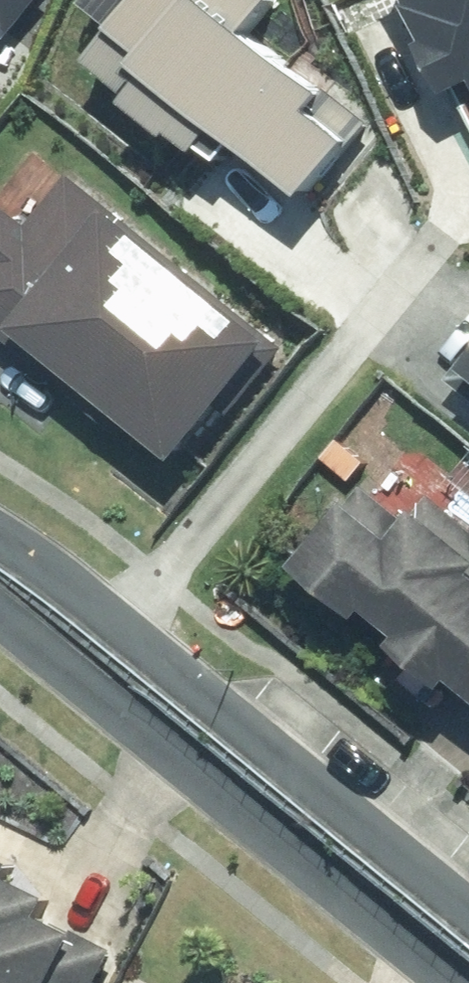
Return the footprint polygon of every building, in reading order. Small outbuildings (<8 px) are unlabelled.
[(39,0),(0,0),(0,48),(39,0)] [(260,138),(264,141),(330,191),(383,119),(269,33),(294,0),(107,0),(102,7),(127,26),(121,33),(104,56),(243,161),(260,138)] [(462,93),(468,90),(468,0),(430,0),(462,93)] [(84,174),(41,223),(22,207),(0,232),(0,331),(20,348),(37,330),(193,465),(297,345),(133,203),(126,211),(84,174)] [(326,458),(354,481),(389,439),(362,416),(326,458)] [(448,493),(424,520),(387,488),(320,565),(385,622),(396,609),(424,634),(414,645),(464,688),(468,682),(468,511),(448,493)] [(116,951),(49,918),(58,901),(15,880),(22,867),(0,856),(0,982),(100,982),(116,951)]
